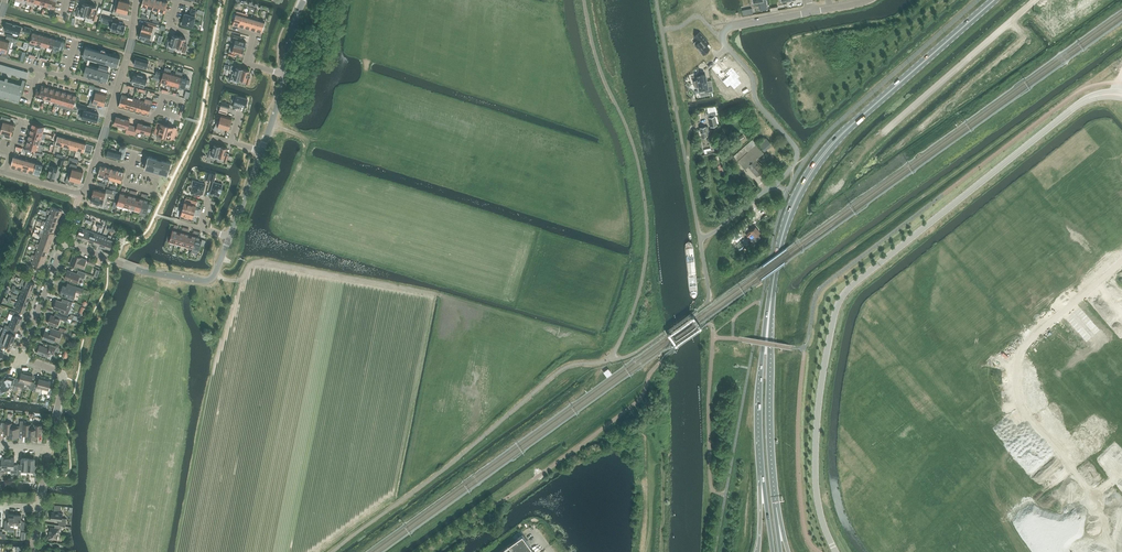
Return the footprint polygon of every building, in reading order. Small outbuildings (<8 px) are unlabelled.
[(45,6),(54,9),(56,2),(53,1),(53,0),(47,0),(45,6)] [(128,8),(130,2),(123,0),(116,0),(115,4),(128,8)] [(155,0),(149,0),(147,7),(153,9),(155,0)] [(161,0),(160,0),(155,0),(153,9),(158,10),(161,0)] [(161,0),(158,10),(165,12),(168,2),(161,0)] [(766,0),(754,0),(754,2),(759,1),(760,11),(768,9),(766,0)] [(86,18),(89,5),(83,3),(81,9),(78,8),(76,15),(86,18)] [(126,14),(128,8),(115,4),(113,11),(112,14),(118,16),(119,13),(126,14)] [(89,5),(86,18),(96,21),(97,14),(94,13),(96,7),(89,5)] [(195,15),(196,10),(192,9),(190,13),(191,13),(190,15),(185,14),(182,24),(192,26),(195,16),(194,16),(194,14),(195,15)] [(236,14),(233,24),(239,25),(242,13),(236,11),(236,14)] [(242,13),(239,25),(245,27),(247,17),(248,14),(242,13)] [(123,33),(125,25),(111,21),(113,16),(104,14),(102,19),(110,21),(109,24),(112,25),(110,29),(123,33)] [(247,17),(245,27),(250,29),(253,19),(247,17)] [(253,19),(250,29),(256,30),(259,20),(253,19)] [(259,20),(256,30),(262,32),(265,22),(259,20)] [(145,24),(143,24),(141,30),(154,34),(157,24),(146,21),(145,24)] [(25,27),(6,22),(6,24),(5,24),(4,27),(5,27),(5,30),(19,33),(20,30),(24,30),(23,31),(31,33),(32,28),(26,26),(25,27)] [(151,44),(154,34),(141,30),(139,37),(145,39),(145,42),(151,44)] [(34,46),(38,33),(32,32),(29,45),(34,46)] [(695,45),(703,54),(704,54),(705,54),(707,52),(707,51),(709,49),(704,43),(707,40),(699,32),(694,36),(699,42),(695,45)] [(40,48),(43,35),(38,33),(34,46),(40,48)] [(175,49),(179,36),(172,34),(170,41),(167,40),(165,46),(175,49)] [(46,47),(49,37),(43,35),(40,48),(41,48),(42,46),(46,47)] [(234,45),(244,48),(246,42),(239,40),(240,37),(234,35),(233,38),(235,39),(234,45)] [(10,48),(12,42),(13,38),(10,37),(7,36),(6,40),(0,38),(0,45),(10,48)] [(179,36),(175,49),(185,52),(187,45),(184,45),(185,38),(179,36)] [(52,49),(55,38),(49,37),(46,47),(52,49)] [(63,50),(65,43),(61,42),(62,40),(55,38),(52,49),(59,50),(59,49),(63,50)] [(244,48),(234,45),(231,44),(228,54),(235,56),(236,53),(242,55),(244,48)] [(10,48),(0,45),(0,52),(2,52),(1,55),(8,57),(9,54),(8,54),(10,48)] [(117,66),(120,57),(85,47),(83,56),(117,66)] [(146,68),(149,61),(136,57),(134,65),(146,68)] [(718,71),(716,69),(711,74),(716,80),(722,75),(726,80),(724,82),(728,86),(736,80),(732,76),(734,74),(726,64),(718,71)] [(107,81),(110,72),(86,65),(84,74),(107,81)] [(240,79),(243,68),(236,66),(234,73),(231,72),(229,79),(239,81),(240,79)] [(165,67),(164,72),(162,76),(162,77),(161,81),(163,82),(163,83),(167,85),(171,72),(170,72),(171,69),(165,67)] [(243,68),(240,79),(246,81),(246,83),(249,84),(251,78),(247,77),(249,70),(243,68)] [(178,88),(182,75),(183,72),(176,71),(176,73),(172,85),(175,85),(174,87),(178,88)] [(171,72),(167,85),(170,85),(171,84),(172,85),(176,73),(171,72)] [(145,84),(147,77),(134,73),(132,81),(145,84)] [(182,75),(178,88),(181,89),(182,87),(184,88),(185,86),(188,87),(190,80),(187,79),(188,77),(182,75)] [(0,78),(0,95),(19,101),(25,80),(23,79),(21,85),(7,80),(8,77),(5,77),(4,80),(0,78)] [(705,94),(713,92),(712,83),(706,85),(705,77),(700,78),(700,79),(697,80),(698,83),(694,84),(695,89),(699,88),(699,92),(704,91),(705,94)] [(44,99),(48,87),(41,85),(39,90),(37,89),(35,97),(44,99)] [(107,94),(100,92),(101,88),(90,85),(89,88),(94,90),(92,96),(105,100),(107,94)] [(48,87),(44,99),(50,101),(53,89),(48,87)] [(56,103),(59,90),(53,89),(50,101),(56,103)] [(61,107),(65,92),(59,90),(56,103),(55,105),(61,107)] [(66,109),(70,94),(65,92),(61,107),(66,109)] [(70,94),(66,109),(72,110),(77,95),(70,94)] [(124,107),(128,96),(122,95),(122,94),(118,106),(119,106),(124,107)] [(247,103),(248,100),(247,100),(247,98),(236,95),(234,103),(233,106),(238,108),(239,105),(245,106),(246,103),(247,103)] [(103,106),(105,100),(92,96),(90,102),(89,105),(95,107),(96,104),(103,106)] [(128,96),(124,107),(130,109),(133,98),(128,96)] [(133,98),(130,109),(136,111),(139,100),(133,98)] [(145,99),(145,101),(141,112),(148,114),(152,100),(145,99)] [(139,100),(136,111),(141,112),(145,101),(139,100)] [(79,103),(77,108),(81,109),(80,111),(79,116),(82,117),(97,121),(99,114),(86,110),(87,106),(79,103)] [(220,121),(230,124),(232,118),(221,115),(220,121)] [(12,130),(14,123),(7,121),(8,118),(2,116),(1,119),(1,120),(0,124),(0,126),(12,130)] [(708,117),(708,118),(710,127),(717,125),(715,116),(708,117)] [(130,134),(133,126),(128,124),(130,120),(124,119),(116,117),(114,124),(127,128),(126,132),(130,134)] [(230,124),(220,121),(217,120),(215,126),(214,130),(220,131),(221,128),(228,130),(230,124)] [(164,136),(168,125),(164,123),(163,124),(157,122),(154,133),(158,134),(157,137),(164,139),(164,136)] [(31,129),(43,133),(45,127),(32,123),(31,129)] [(137,127),(133,126),(130,134),(135,135),(137,130),(150,134),(151,127),(144,125),(144,124),(138,123),(137,127)] [(168,125),(164,136),(174,139),(177,128),(171,126),(168,125)] [(12,130),(0,126),(0,136),(3,137),(4,134),(11,136),(12,130)] [(701,137),(711,135),(710,130),(708,130),(708,126),(700,128),(700,130),(697,130),(698,135),(701,134),(701,137)] [(43,133),(31,129),(29,135),(41,139),(43,133)] [(27,141),(40,144),(41,139),(29,135),(27,141)] [(62,145),(65,138),(58,136),(55,143),(62,145)] [(65,138),(62,145),(70,147),(72,140),(65,138)] [(766,138),(758,144),(762,149),(770,142),(766,138)] [(72,140),(70,147),(77,149),(79,142),(72,140)] [(40,144),(27,141),(26,147),(40,151),(42,145),(40,144)] [(79,142),(77,149),(84,151),(86,144),(79,142)] [(86,144),(84,151),(91,153),(93,146),(86,144)] [(217,159),(220,146),(214,144),(212,150),(209,149),(207,156),(217,159)] [(763,152),(756,144),(748,151),(744,147),(733,156),(745,169),(747,166),(756,176),(763,169),(755,160),(763,152)] [(220,146),(217,159),(227,162),(229,155),(225,154),(227,148),(220,146)] [(116,150),(116,149),(112,148),(111,149),(108,148),(106,156),(120,159),(122,152),(116,150)] [(16,168),(19,158),(13,156),(10,166),(16,168)] [(168,174),(171,163),(148,156),(145,168),(168,174)] [(719,174),(723,172),(721,164),(722,164),(721,161),(719,161),(718,156),(713,157),(716,165),(719,174)] [(22,169),(24,160),(19,158),(16,168),(22,169)] [(27,171),(30,161),(24,160),(22,169),(27,171)] [(33,173),(36,163),(30,161),(27,171),(33,173)] [(36,163),(33,173),(40,175),(42,165),(36,163)] [(68,173),(81,177),(83,171),(76,168),(77,165),(71,163),(70,167),(68,173)] [(55,179),(58,167),(51,165),(47,177),(55,179)] [(103,177),(106,167),(101,165),(98,175),(103,177)] [(109,178),(112,168),(106,167),(103,177),(109,178)] [(115,180),(118,170),(112,168),(109,178),(115,180)] [(118,170),(115,180),(121,182),(124,172),(118,170)] [(80,183),(81,177),(68,173),(67,179),(66,179),(65,182),(72,184),(73,181),(80,183)] [(202,195),(205,184),(193,180),(191,186),(193,187),(191,193),(198,195),(199,194),(202,195)] [(222,184),(213,182),(210,194),(219,196),(220,192),(221,192),(221,191),(221,189),(222,189),(221,189),(222,185),(223,185),(223,184),(222,184)] [(92,195),(107,199),(109,193),(112,194),(113,190),(107,189),(106,192),(94,189),(94,190),(93,190),(92,193),(93,193),(92,195)] [(123,207),(126,194),(121,192),(117,205),(123,207)] [(126,194),(123,207),(128,208),(132,196),(126,194)] [(107,199),(92,195),(90,201),(98,203),(97,207),(104,209),(107,199)] [(134,210),(138,197),(132,196),(128,208),(134,210)] [(138,197),(134,210),(140,212),(144,199),(138,197)] [(183,208),(194,211),(197,201),(186,198),(183,208)] [(144,199),(140,212),(139,214),(145,216),(147,211),(150,212),(152,205),(149,204),(149,202),(147,201),(147,200),(144,199)] [(46,211),(60,216),(63,209),(59,208),(58,209),(52,207),(50,210),(47,209),(46,211)] [(191,221),(194,211),(183,208),(180,218),(191,221)] [(58,222),(60,216),(46,211),(46,213),(49,215),(48,218),(58,222)] [(56,227),(58,222),(48,218),(46,221),(43,221),(42,222),(56,227)] [(54,233),(56,227),(42,222),(42,224),(45,226),(43,229),(45,230),(54,233)] [(82,238),(86,229),(80,227),(76,236),(82,238)] [(755,227),(746,234),(748,237),(752,234),(755,237),(751,240),(754,243),(760,238),(757,234),(760,232),(755,227)] [(88,240),(91,231),(86,229),(82,238),(81,240),(85,241),(86,240),(88,240)] [(175,244),(179,231),(173,229),(169,242),(175,244)] [(40,232),(39,234),(53,239),(55,233),(54,233),(45,230),(43,233),(40,232)] [(735,242),(742,236),(737,230),(731,235),(734,240),(733,240),(735,242)] [(93,243),(97,233),(91,231),(88,240),(90,241),(89,243),(93,244),(93,243)] [(179,231),(175,244),(181,246),(184,233),(179,231)] [(99,245),(102,235),(97,233),(93,243),(99,245)] [(184,233),(181,246),(186,247),(190,234),(184,233)] [(39,234),(39,235),(39,236),(42,237),(41,241),(51,245),(53,239),(39,234)] [(190,234),(186,247),(192,249),(196,236),(190,234)] [(104,248),(108,237),(102,235),(99,245),(101,245),(101,247),(104,248)] [(110,249),(112,244),(114,240),(111,239),(112,236),(109,235),(108,237),(104,248),(107,249),(108,248),(110,249)] [(196,236),(192,249),(191,251),(197,253),(202,239),(199,238),(199,237),(196,236)] [(49,250),(51,245),(41,241),(39,244),(36,243),(35,245),(49,250)] [(47,256),(49,250),(35,245),(35,247),(38,249),(36,252),(47,256)] [(45,261),(47,256),(36,252),(35,255),(32,255),(31,256),(45,261)] [(83,267),(86,259),(82,258),(82,257),(73,254),(70,263),(79,267),(79,265),(83,267)] [(42,268),(45,261),(31,256),(30,258),(33,260),(32,263),(39,266),(38,267),(42,268)] [(77,273),(67,270),(64,278),(77,283),(79,277),(84,279),(86,273),(78,270),(77,273)] [(24,286),(33,289),(35,283),(26,280),(24,286)] [(83,289),(68,283),(66,286),(63,285),(60,294),(69,297),(70,294),(74,295),(76,291),(81,293),(83,289)] [(31,295),(33,289),(24,286),(22,291),(31,295)] [(29,300),(31,295),(22,291),(19,297),(29,300)] [(27,306),(29,300),(19,297),(17,302),(27,306)] [(56,300),(53,308),(61,311),(61,313),(68,315),(68,314),(71,305),(71,306),(73,302),(66,299),(65,303),(56,300)] [(24,312),(27,306),(17,302),(15,308),(24,312)] [(20,324),(21,324),(23,321),(21,320),(22,318),(16,316),(17,313),(11,310),(10,313),(13,315),(11,320),(20,324)] [(73,319),(55,313),(54,316),(51,315),(48,323),(57,327),(60,319),(65,321),(64,322),(71,324),(73,319)] [(18,329),(20,324),(11,320),(9,326),(5,325),(4,328),(11,330),(12,327),(18,329)] [(4,328),(1,336),(13,341),(16,335),(10,333),(11,330),(4,328)] [(59,340),(61,333),(50,329),(49,332),(45,331),(42,338),(53,342),(55,338),(59,340)] [(1,336),(0,339),(0,346),(4,348),(5,345),(11,347),(12,345),(14,345),(15,341),(13,341),(1,336)] [(40,345),(37,353),(48,357),(49,353),(52,354),(53,350),(55,351),(57,347),(49,344),(48,348),(40,345)] [(608,368),(603,372),(606,376),(607,377),(612,373),(611,372),(608,368)] [(24,387),(25,383),(28,372),(24,371),(23,373),(21,372),(20,378),(16,378),(15,384),(24,387)] [(33,389),(34,383),(35,382),(31,382),(33,375),(31,375),(31,373),(28,372),(25,383),(27,384),(27,386),(30,386),(30,388),(33,389)] [(9,387),(10,389),(12,388),(15,378),(8,376),(8,377),(7,377),(6,378),(5,376),(0,378),(0,393),(9,387)] [(45,380),(45,379),(39,378),(37,384),(34,383),(33,389),(32,390),(33,390),(32,392),(35,393),(37,388),(42,389),(45,380)] [(45,380),(42,389),(42,392),(51,395),(52,388),(49,387),(51,381),(49,380),(49,379),(45,378),(45,379),(45,380)] [(23,423),(23,421),(20,421),(20,426),(14,425),(13,439),(16,439),(17,438),(17,437),(19,437),(20,430),(23,430),(23,423)] [(5,422),(4,429),(7,429),(7,436),(8,437),(8,438),(9,439),(13,439),(14,425),(12,425),(12,423),(5,422)] [(27,424),(23,423),(23,430),(26,431),(26,438),(32,438),(32,427),(26,426),(27,424)] [(39,424),(38,427),(32,427),(32,438),(38,438),(38,431),(41,432),(42,425),(39,424)] [(8,457),(2,457),(1,464),(0,464),(0,471),(4,472),(4,469),(7,469),(8,457)] [(17,473),(18,465),(14,465),(14,457),(8,457),(7,469),(11,470),(11,473),(17,473)] [(27,472),(28,458),(22,458),(21,465),(18,465),(17,474),(21,474),(21,472),(27,472)] [(35,459),(28,458),(27,472),(34,473),(34,475),(37,475),(38,466),(34,466),(35,459)] [(65,525),(66,518),(62,518),(62,513),(57,512),(54,512),(52,512),(51,519),(59,520),(59,524),(65,525)] [(14,530),(14,525),(15,515),(9,514),(8,521),(5,521),(4,529),(14,530)] [(15,515),(14,525),(18,525),(18,528),(21,528),(20,530),(24,530),(25,522),(21,522),(21,515),(15,515)] [(61,529),(62,526),(55,525),(54,528),(50,527),(49,538),(58,539),(59,529),(61,529)] [(522,535),(499,551),(534,551),(522,535)]
